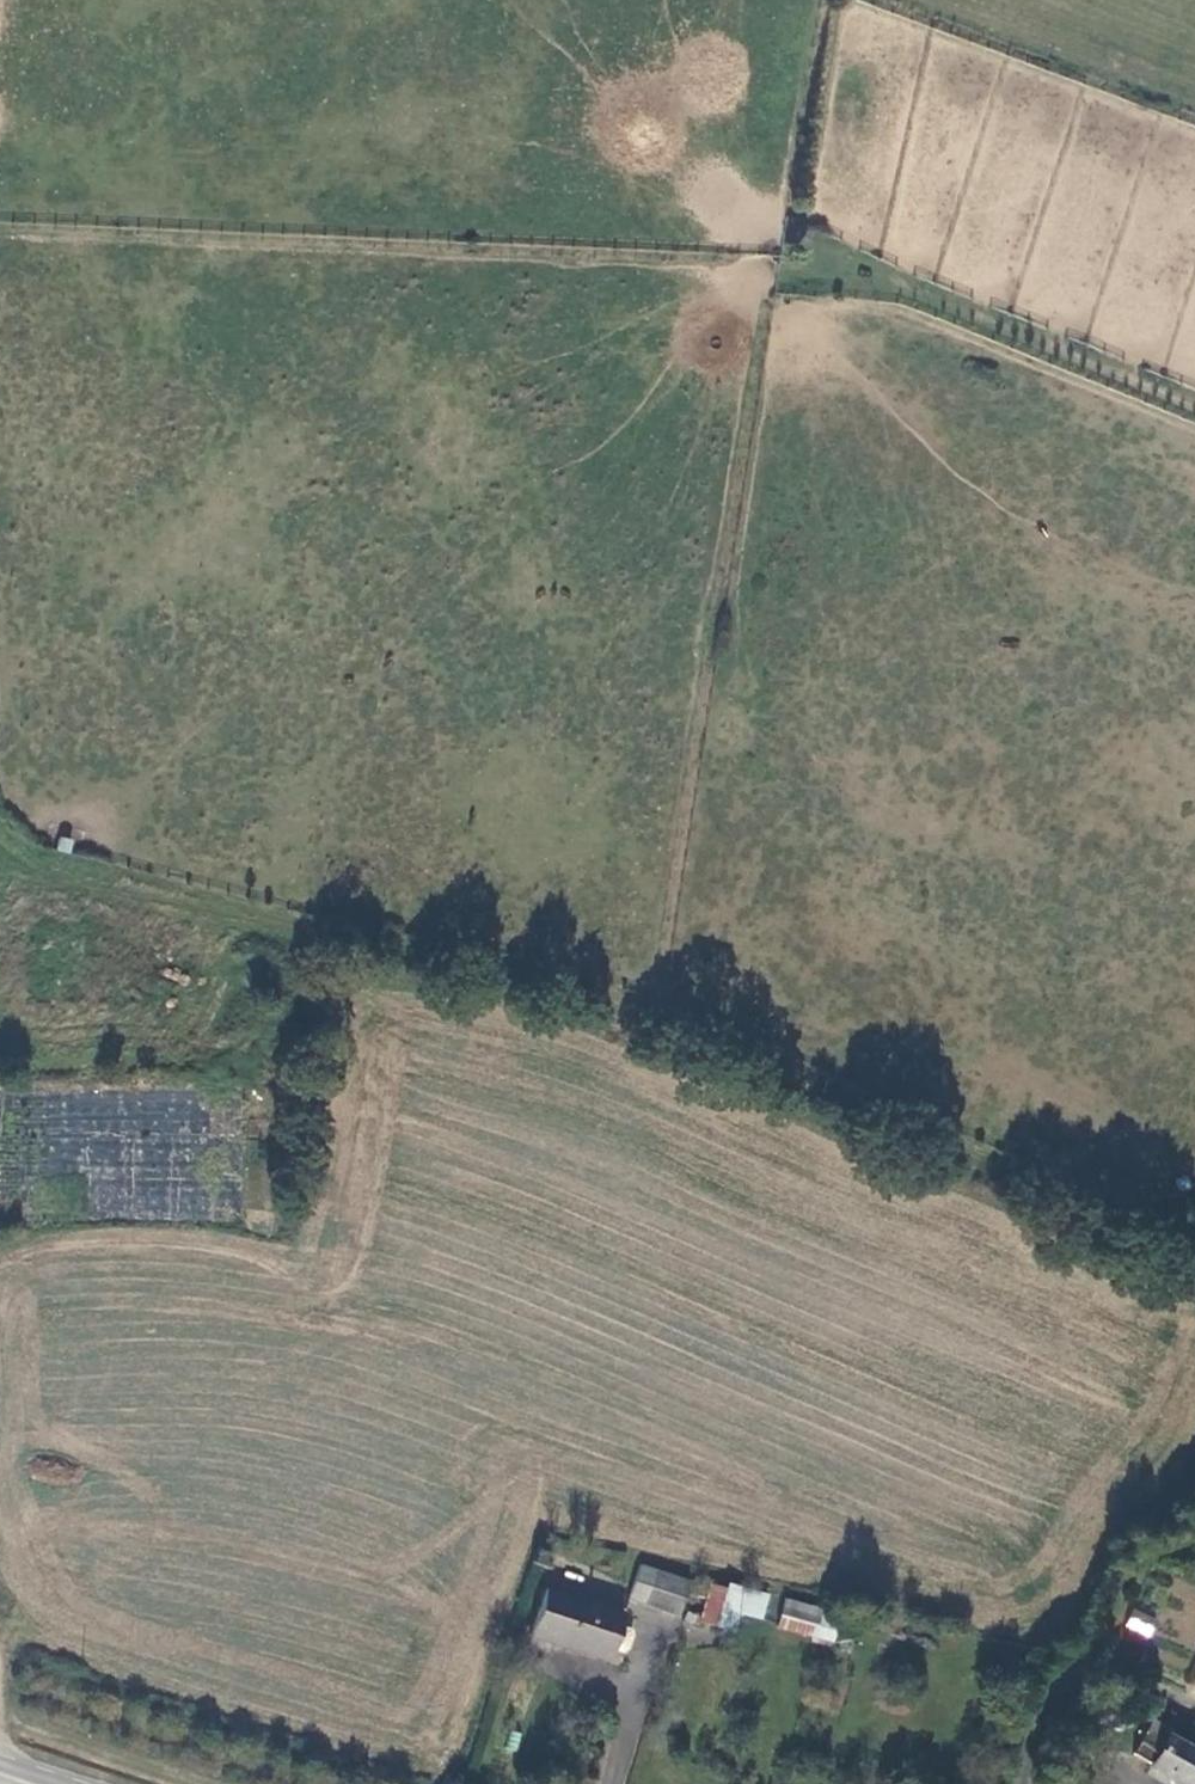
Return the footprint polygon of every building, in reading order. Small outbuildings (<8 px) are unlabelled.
[(734,1632),(741,1614),(761,1621),(770,1596),(713,1576),(698,1619),(734,1632)] [(636,1602),(564,1577),(549,1622),(621,1647),(636,1602)] [(777,1629),(833,1646),(843,1615),(786,1598),(777,1629)] [(1130,1612),(1124,1630),(1151,1638),(1156,1621),(1130,1612)] [(1147,1747),(1154,1750),(1170,1717),(1164,1714),(1147,1747)] [(1165,1760),(1194,1776),(1194,1735),(1178,1726),(1180,1722),(1170,1717),(1154,1750),(1167,1758),(1165,1760)]
